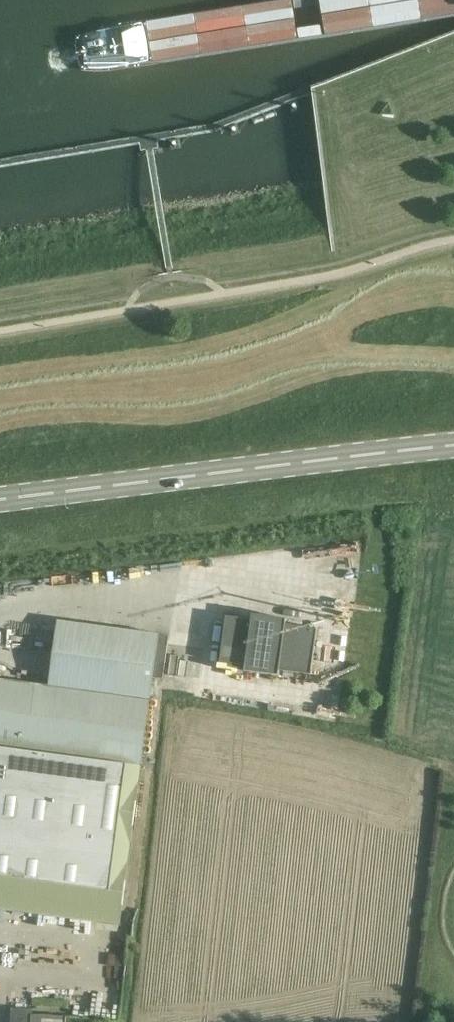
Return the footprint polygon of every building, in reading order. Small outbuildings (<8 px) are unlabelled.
[(253,614),(252,620),(226,616),(220,662),(246,666),(245,671),(279,676),(280,670),(311,675),(317,629),(286,624),(287,619),(253,614)] [(21,644),(45,648),(47,635),(23,631),(21,644)] [(142,760),(148,718),(153,677),(163,679),(168,645),(158,643),(159,635),(158,634),(155,652),(56,638),(48,687),(0,680),(0,909),(120,926),(142,760)] [(148,718),(142,760),(153,762),(158,720),(148,718)]
